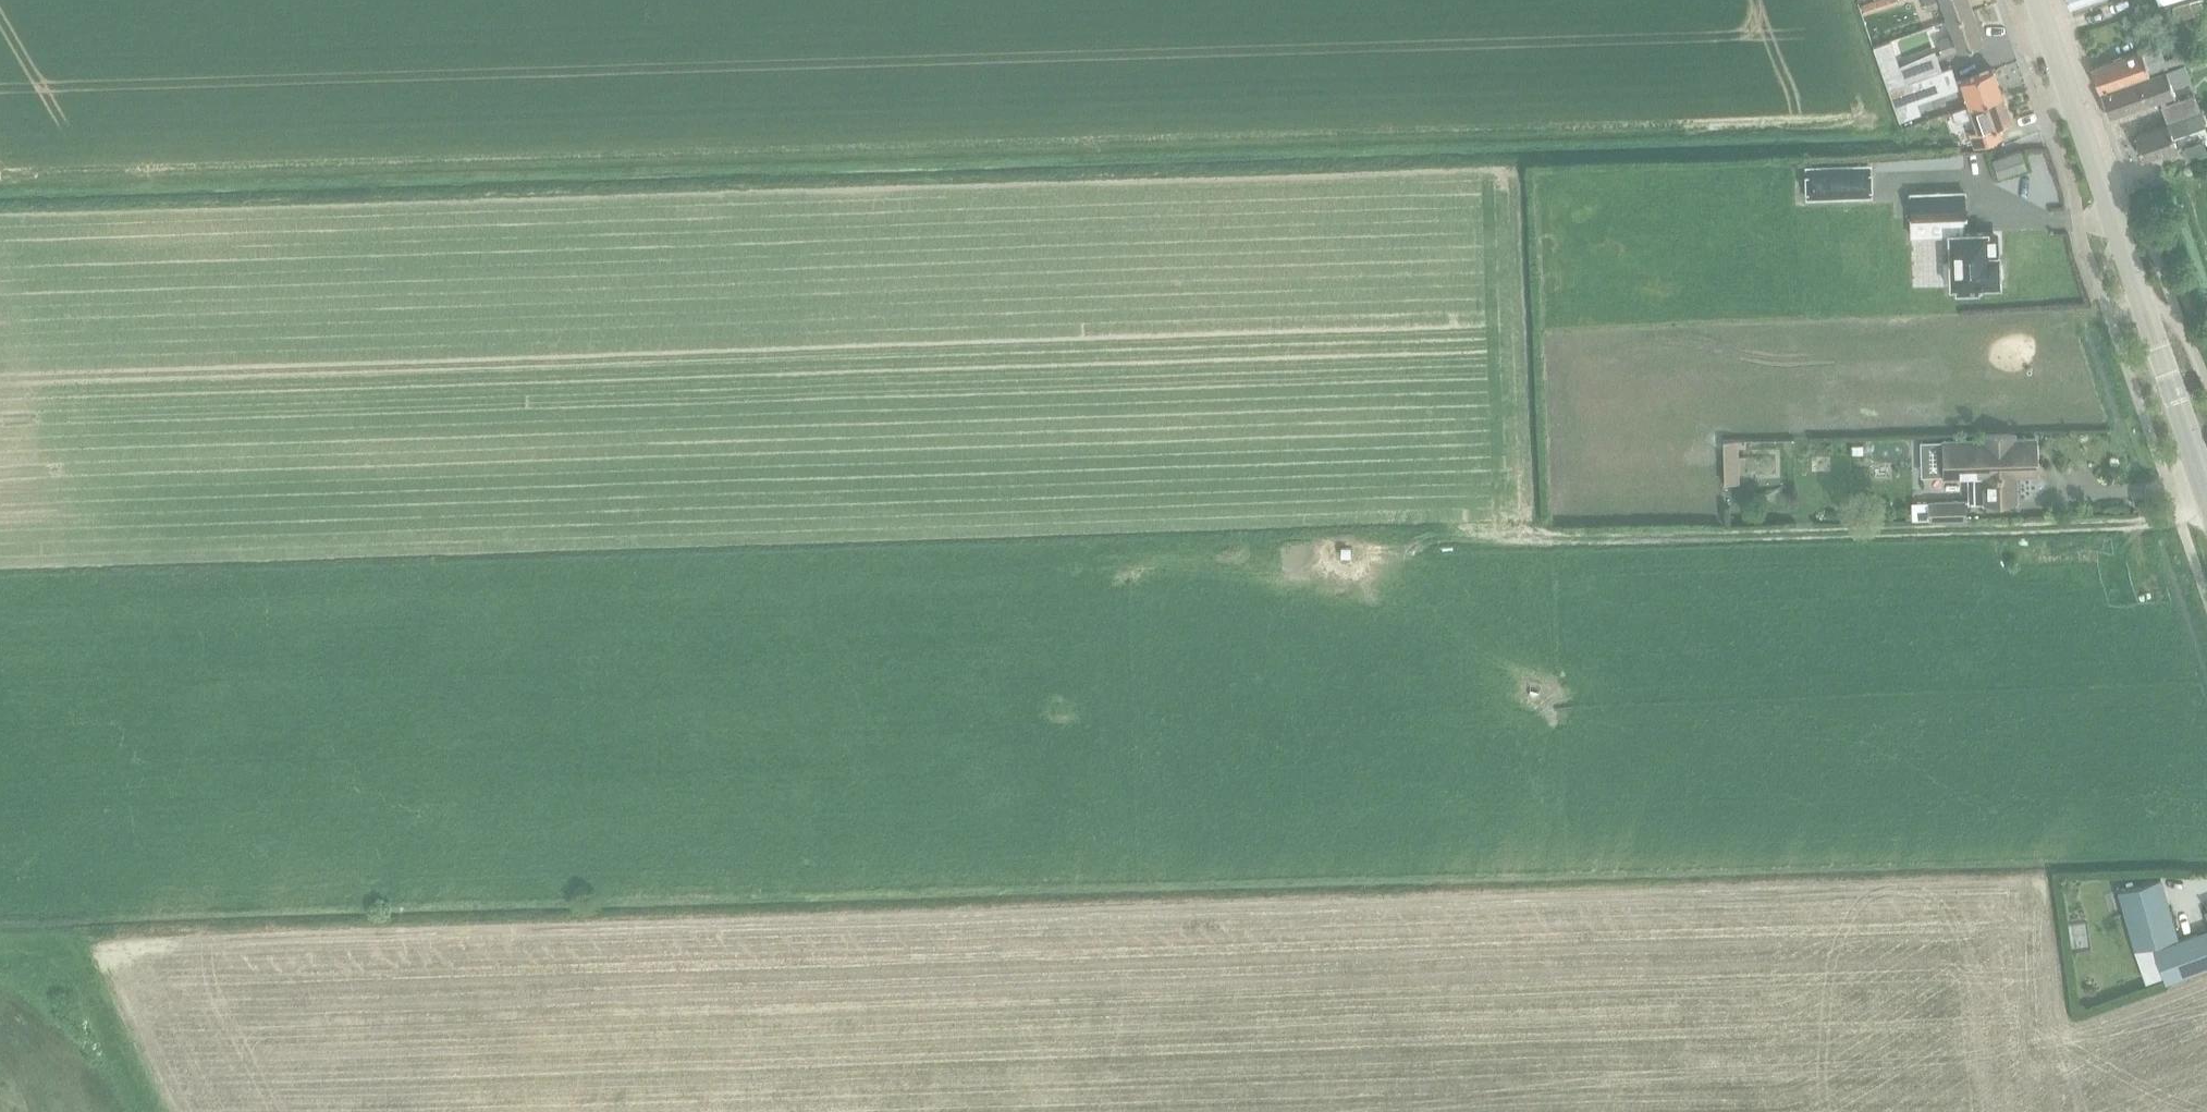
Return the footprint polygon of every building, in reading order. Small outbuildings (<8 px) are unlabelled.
[(1862,4),(1866,14),(1898,2),(1898,0),(1874,0),(1862,4)] [(1948,21),(1973,13),(1968,0),(1922,0),(1925,10),(1943,5),(1948,21)] [(2173,6),(2177,20),(2194,15),(2196,19),(2206,15),(2206,0),(2193,0),(2173,6)] [(1941,56),(1962,49),(1983,42),(1973,13),(1948,21),(1954,37),(1937,42),(1941,56)] [(1891,41),(1874,47),(1888,90),(1906,84),(1900,66),(1891,41)] [(2092,68),(2099,91),(2189,60),(2186,51),(2164,58),(2159,45),(2092,68)] [(1906,84),(1918,80),(1944,71),(1937,51),(1900,66),(1906,84)] [(2206,65),(2206,64),(2206,60),(2191,64),(2193,70),(2206,65)] [(1906,84),(1888,90),(1899,121),(1915,116),(1909,99),(1933,91),(1956,82),(1952,68),(1944,71),(1918,80),(1906,84)] [(1969,107),(2001,96),(1993,71),(1961,82),(1969,107)] [(2166,71),(2121,86),(2100,94),(2109,117),(2174,94),(2166,71)] [(1975,148),(1981,146),(2001,139),(1997,126),(2010,121),(2001,96),(1969,107),(1952,112),(1956,124),(1973,118),(1978,131),(1970,134),(1975,148)] [(2168,123),(2199,111),(2194,96),(2162,107),(2168,123)] [(2169,123),(2155,128),(2134,135),(2143,158),(2161,152),(2163,156),(2178,151),(2173,136),(2204,125),(2200,113),(2169,124),(2169,123)] [(1923,122),(1927,134),(1943,129),(1939,116),(1923,122)] [(1899,134),(1919,128),(1915,118),(1896,124),(1899,134)] [(2182,148),(2186,161),(2206,153),(2202,141),(2182,148)] [(1998,176),(2000,176),(2003,185),(2028,178),(2024,167),(2026,167),(2020,150),(1993,160),(1998,176)] [(1872,196),(1871,167),(1807,169),(1808,198),(1872,196)] [(2000,278),(2004,275),(2004,265),(1999,263),(1999,256),(1995,256),(1994,232),(1964,233),(1964,219),(1967,219),(1966,193),(1911,195),(1912,221),(1947,219),(1947,236),(1951,235),(1952,262),(1945,262),(1946,282),(1952,281),(1952,286),(1957,286),(1957,293),(1979,292),(1979,285),(2000,284),(2000,278)] [(2015,434),(1993,434),(1983,435),(1983,439),(1943,440),(1944,477),(1968,477),(1969,503),(2017,501),(2016,475),(2037,475),(2036,438),(2015,438),(2015,434)] [(1742,484),(1741,440),(1724,441),(1725,484),(1742,484)] [(1864,446),(1853,446),(1853,455),(1864,455),(1864,446)] [(1966,501),(1930,502),(1912,502),(1913,521),(1930,520),(1967,520),(1966,501)] [(2160,880),(2119,892),(2136,950),(2177,938),(2160,880)] [(2155,951),(2168,984),(2204,970),(2206,969),(2206,932),(2190,938),(2155,951)]
